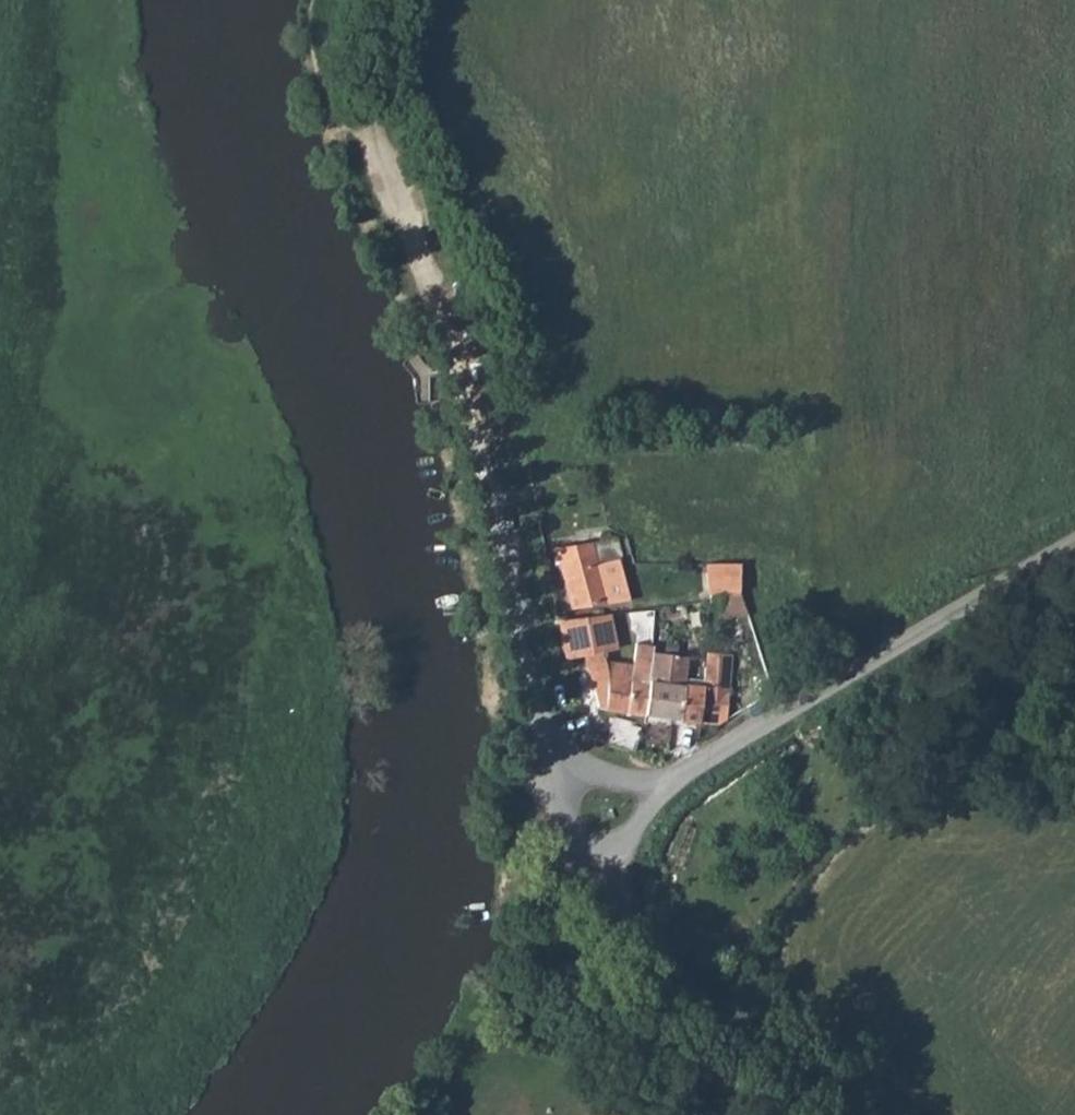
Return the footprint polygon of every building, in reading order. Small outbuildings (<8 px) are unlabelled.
[(617,540),(593,544),(556,549),(572,611),(630,602),(619,560),(623,559),(617,540)] [(708,611),(717,611),(721,621),(742,621),(748,617),(740,594),(740,565),(706,566),(708,597),(708,603),(708,611)] [(717,727),(726,721),(732,655),(706,654),(705,687),(685,687),(689,659),(654,654),(654,646),(636,644),(633,666),(606,662),(606,660),(615,660),(608,615),(557,622),(564,666),(585,663),(589,676),(598,710),(644,716),(699,724),(717,727)] [(608,745),(634,753),(641,726),(614,718),(608,745)]
